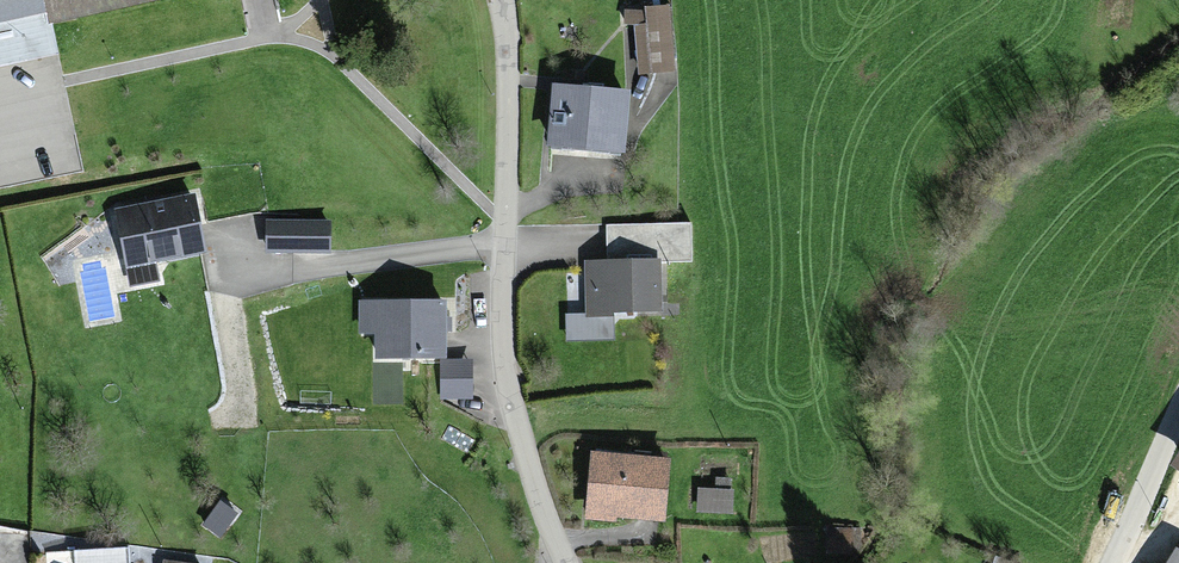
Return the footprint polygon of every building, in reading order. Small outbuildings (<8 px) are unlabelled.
[(58,29),(54,13),(112,0),(0,0),(0,42),(58,29)] [(635,70),(666,70),(664,10),(634,11),(635,70)] [(552,94),(548,152),(613,156),(616,98),(552,94)] [(203,188),(125,200),(134,258),(212,245),(203,188)] [(340,221),(272,218),(270,246),(339,250),(340,221)] [(598,260),(641,260),(641,232),(598,231),(598,260)] [(659,310),(660,259),(641,260),(598,260),(581,258),(580,309),(659,310)] [(449,358),(451,306),(369,305),(368,362),(381,362),(380,405),(413,405),(413,359),(449,358)] [(475,390),(477,360),(449,358),(447,389),(475,390)] [(662,465),(586,459),(581,529),(656,534),(662,465)]
